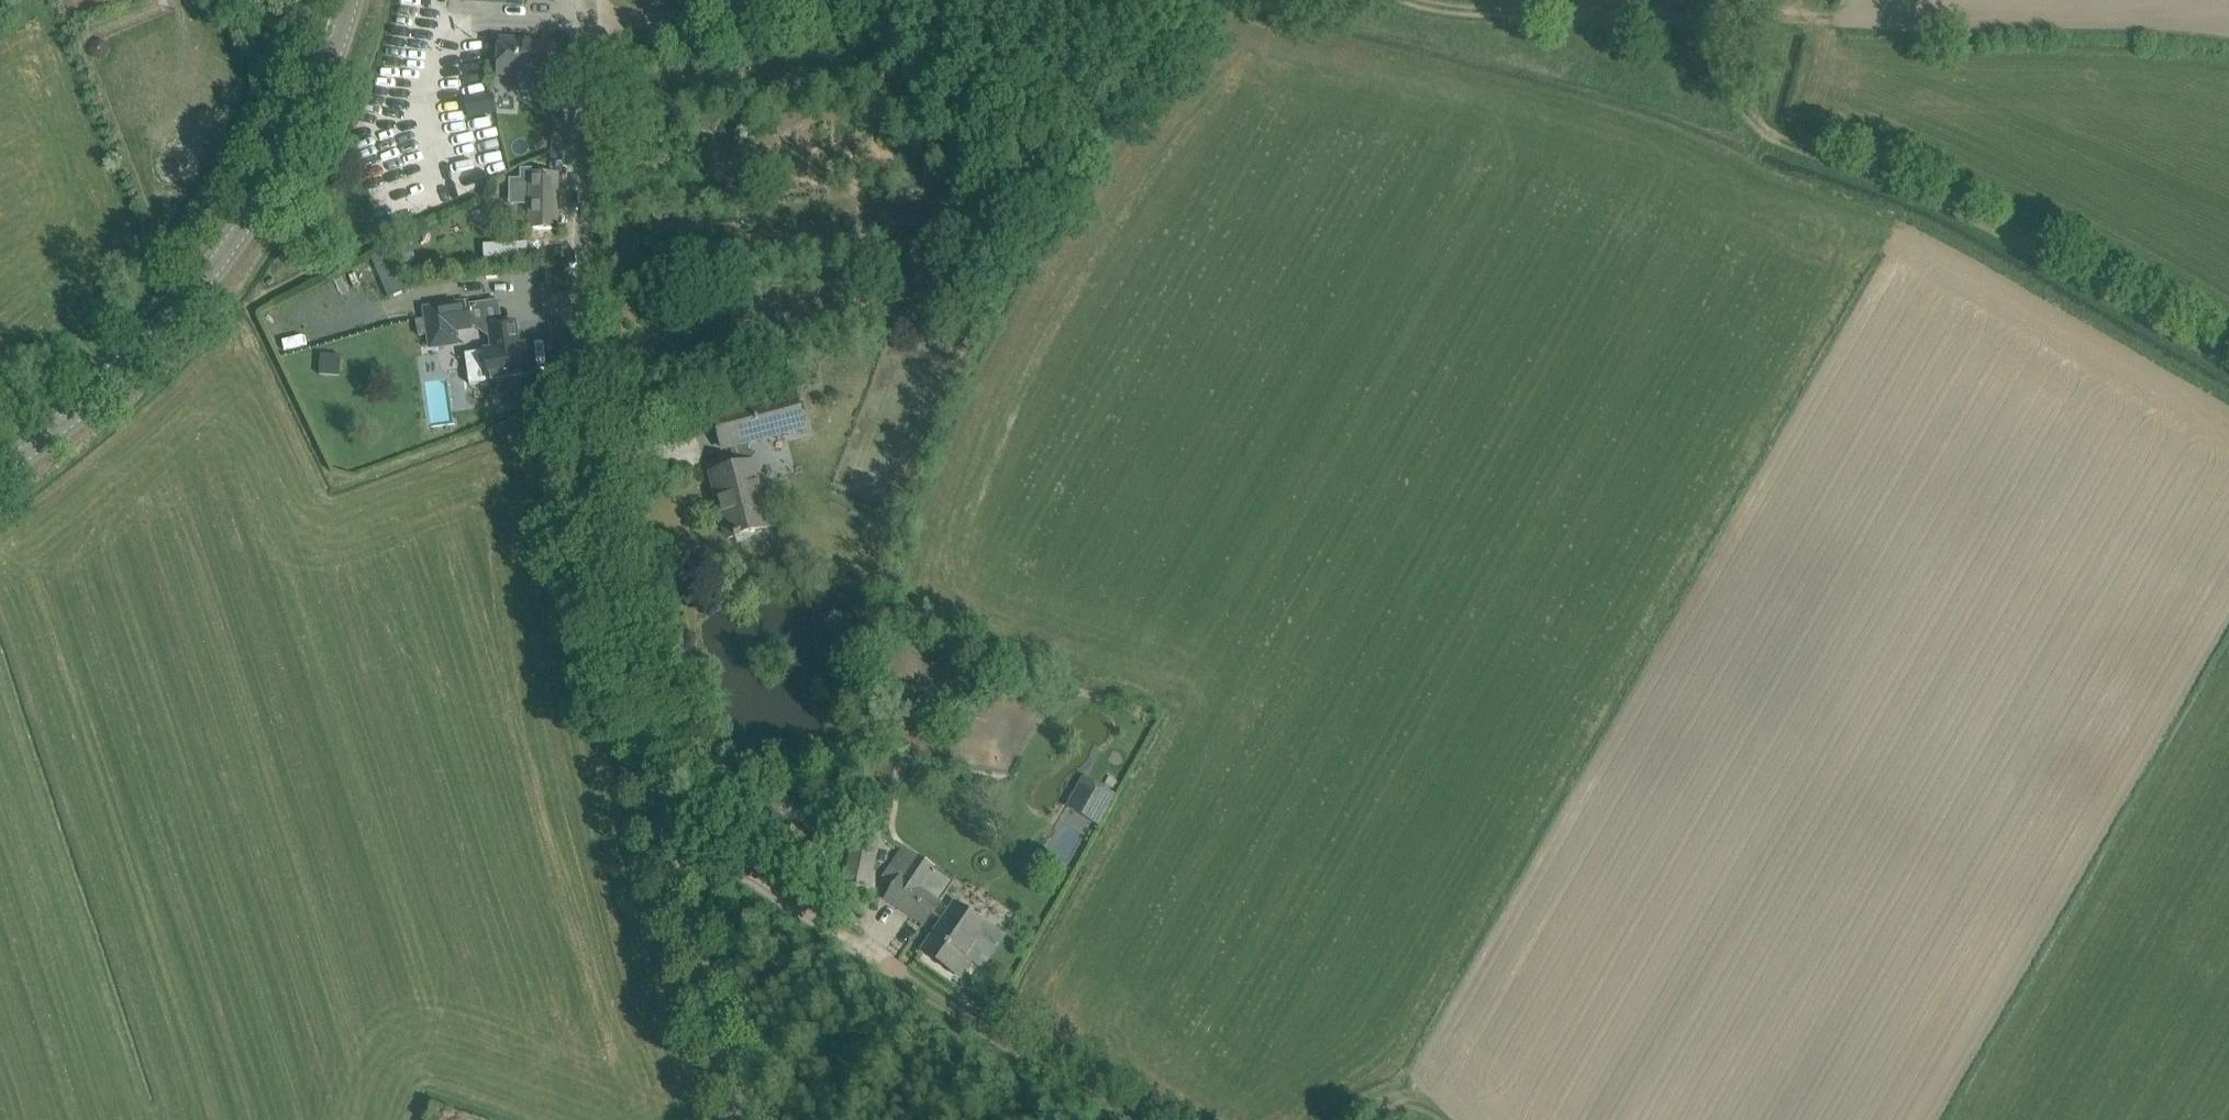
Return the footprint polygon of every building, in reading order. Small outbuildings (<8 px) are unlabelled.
[(501,40),(499,74),(518,76),(517,91),(539,92),(540,74),(552,75),(554,47),(526,45),(526,42),(501,40)] [(493,95),(464,101),(468,118),(497,111),(493,95)] [(531,169),(521,169),(521,180),(510,180),(510,204),(530,205),(530,230),(558,230),(558,175),(531,174),(531,169)] [(412,247),(401,249),(403,261),(414,259),(412,247)] [(392,249),(371,258),(388,298),(409,289),(392,249)] [(418,264),(413,269),(420,278),(426,272),(418,264)] [(472,328),(468,302),(425,308),(426,319),(416,321),(418,337),(429,336),(430,347),(456,343),(454,330),(472,328)] [(526,344),(519,346),(515,322),(489,326),(493,349),(485,350),(490,382),(507,380),(508,385),(521,383),(520,378),(531,377),(526,344)] [(321,354),(320,370),(338,371),(339,355),(321,354)] [(723,514),(729,538),(771,527),(755,463),(753,464),(748,442),(804,428),(796,394),(715,414),(723,448),(730,447),(736,468),(712,474),(713,475),(719,474),(729,513),(723,514)] [(1091,781),(1076,808),(1101,822),(1116,795),(1091,781)] [(932,914),(954,881),(915,855),(886,898),(913,916),(920,906),(932,914)] [(985,925),(955,905),(923,951),(960,976),(971,958),(965,954),(985,925)]
